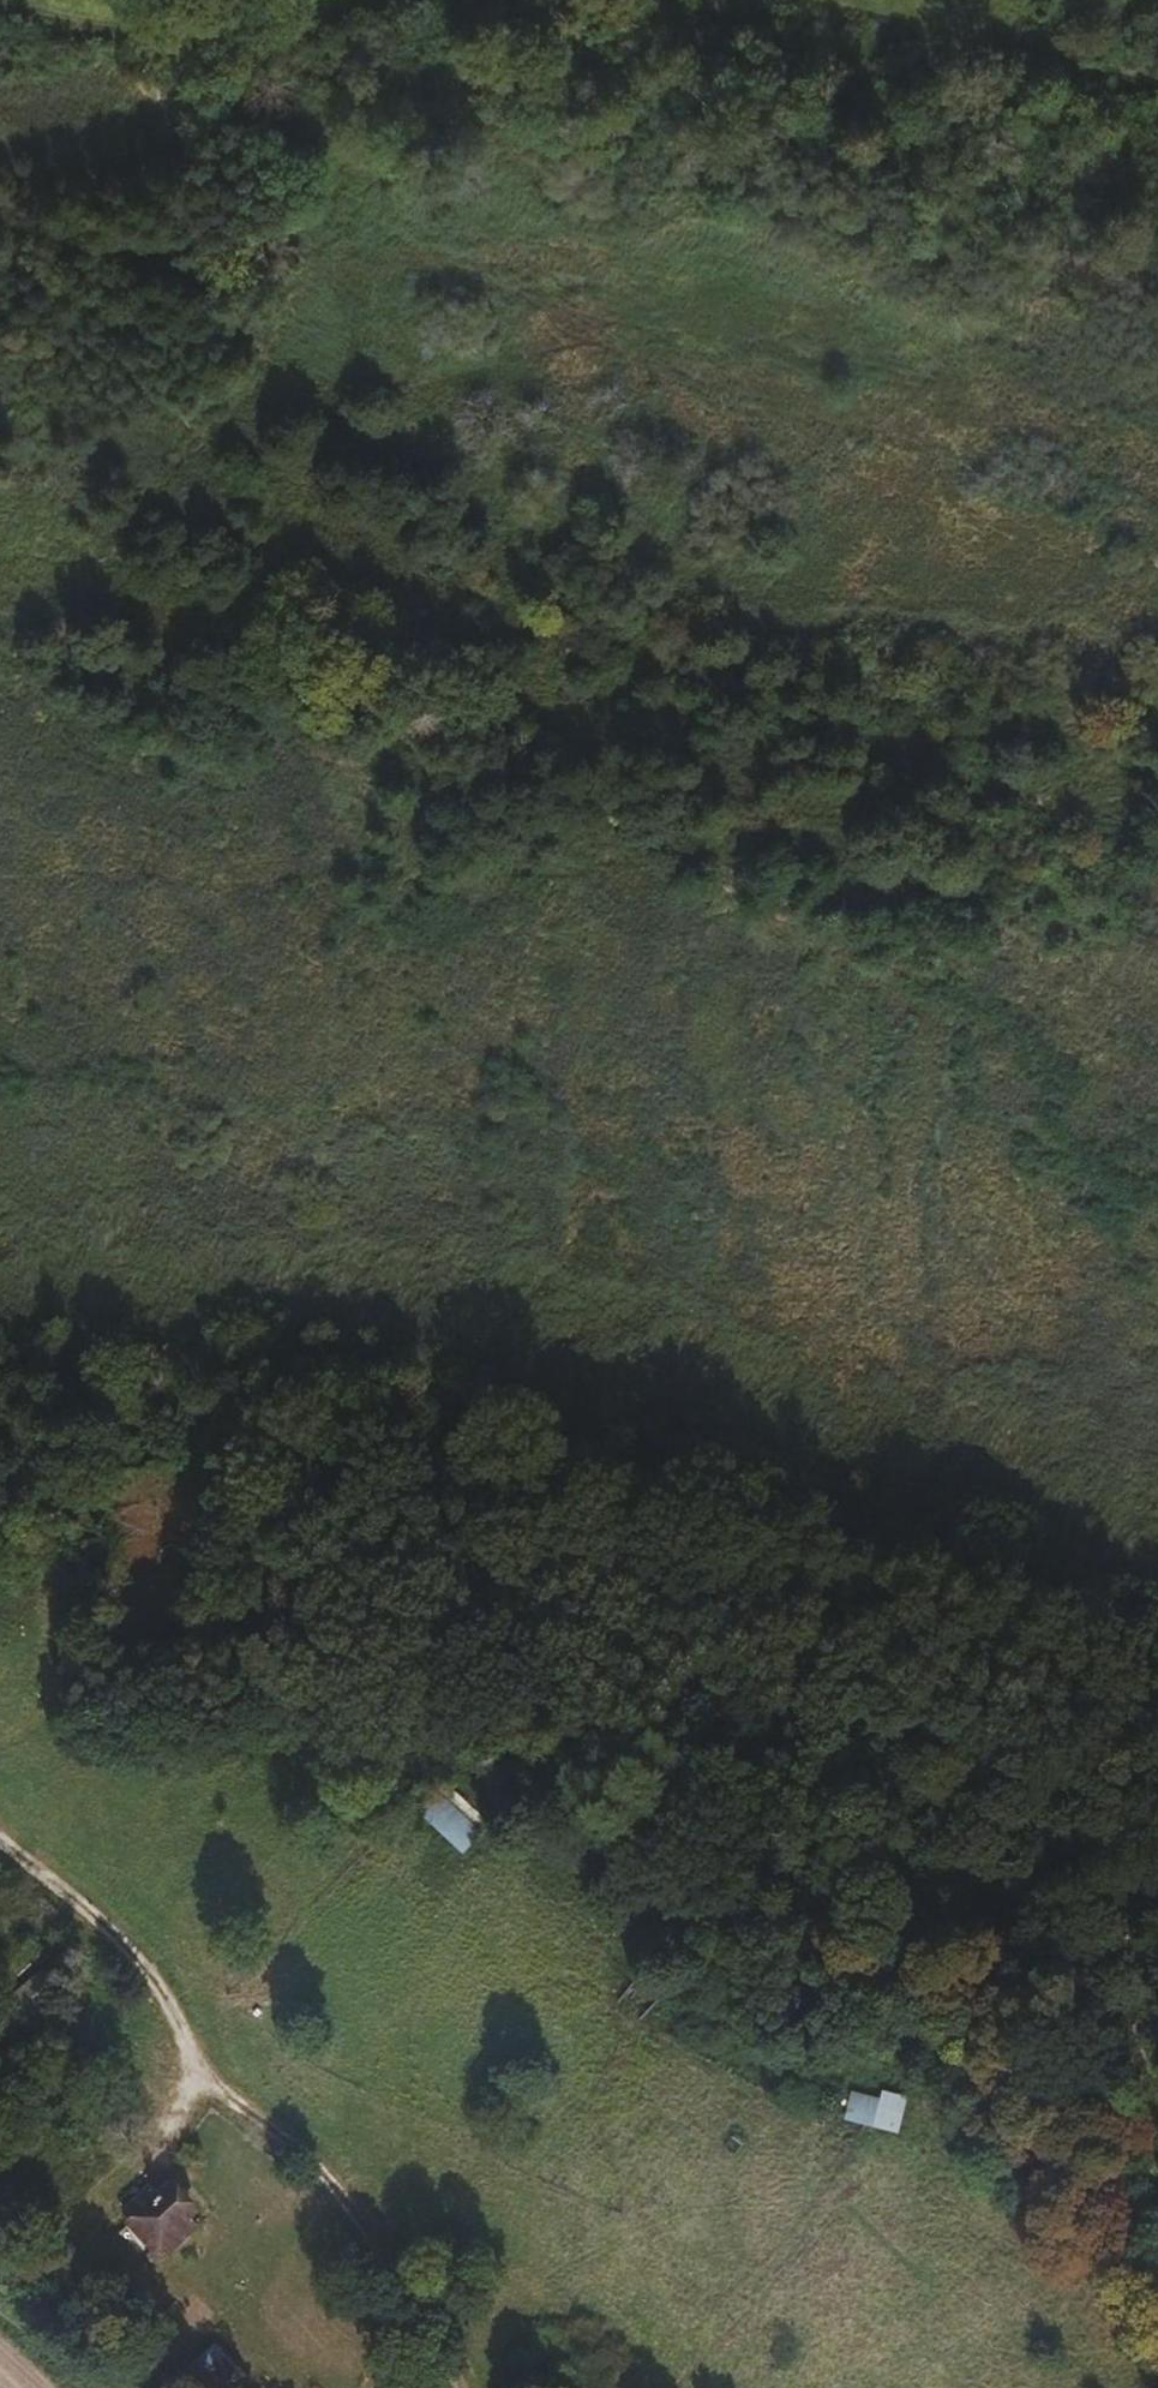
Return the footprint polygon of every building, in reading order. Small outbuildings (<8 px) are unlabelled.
[(461,1857),(489,1828),(445,1785),(417,1814),(461,1857)] [(900,2127),(906,2091),(880,2087),(879,2093),(849,2088),(844,2118),(900,2127)] [(166,2192),(158,2198),(147,2188),(126,2207),(136,2218),(126,2228),(146,2250),(155,2243),(167,2254),(189,2233),(178,2222),(187,2214),(166,2192)] [(238,2379),(223,2362),(194,2387),(229,2387),(238,2379)]
